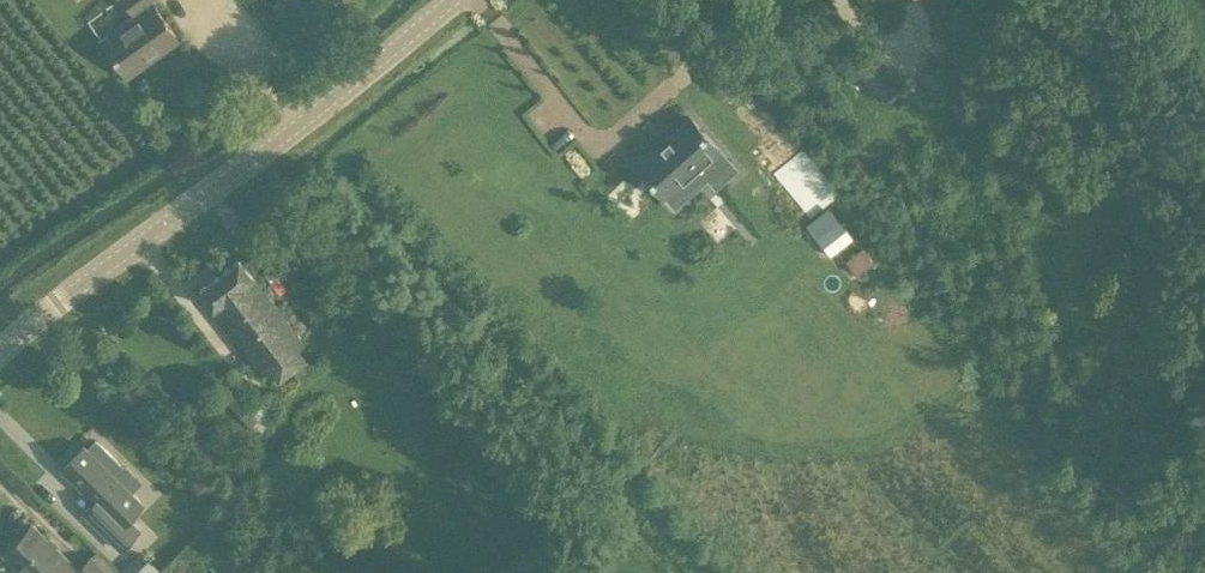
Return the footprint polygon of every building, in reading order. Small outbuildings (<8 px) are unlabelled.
[(152,0),(122,0),(134,17),(102,40),(127,74),(177,38),(152,4),(150,1),(152,0)] [(734,174),(689,117),(689,119),(622,165),(667,224),(734,174)] [(788,127),(766,146),(756,154),(813,222),(833,205),(845,195),(788,127)] [(259,371),(300,341),(239,260),(199,290),(259,371)] [(94,436),(84,445),(112,471),(121,462),(94,436)] [(62,467),(107,513),(96,524),(119,548),(139,529),(128,518),(142,503),(84,445),(62,467)] [(89,554),(76,567),(72,564),(73,563),(32,523),(4,552),(25,572),(110,572),(89,554)] [(140,549),(130,559),(144,572),(155,572),(159,568),(140,549)]
